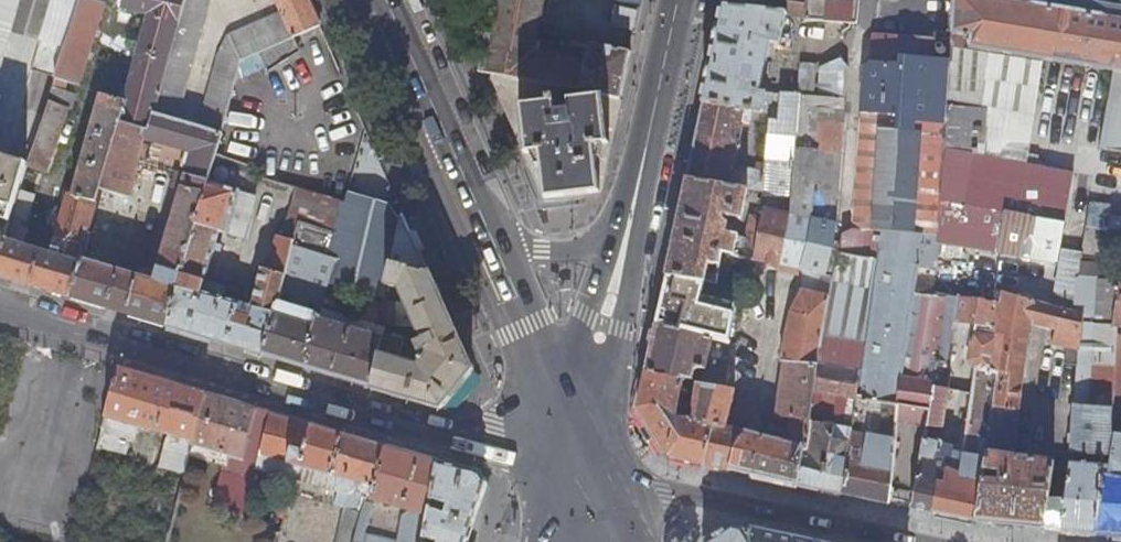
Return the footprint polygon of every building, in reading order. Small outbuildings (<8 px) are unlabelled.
[(0,259),(0,276),(75,299),(85,260),(103,192),(120,124),(150,132),(155,115),(185,0),(119,0),(121,8),(147,15),(125,101),(103,94),(75,195),(71,194),(55,253),(27,245),(31,229),(12,223),(4,249),(3,249),(0,259)] [(14,33),(24,0),(0,0),(0,82),(14,33)] [(14,33),(42,40),(54,0),(24,0),(14,33)] [(42,40),(67,47),(81,4),(82,0),(54,0),(42,40)] [(70,109),(74,110),(78,96),(63,91),(67,82),(79,86),(106,4),(98,2),(99,0),(82,0),(81,4),(67,47),(57,77),(48,102),(70,109)] [(155,115),(178,122),(211,0),(185,0),(155,115)] [(221,135),(235,82),(240,66),(241,61),(260,53),(294,38),(320,27),(309,0),(277,0),(282,12),(230,35),(220,56),(199,129),(221,135)] [(484,56),(482,72),(492,74),(554,87),(602,97),(621,101),(632,52),(590,43),(586,62),(533,53),(543,0),(494,0),(484,56)] [(643,0),(617,0),(612,23),(616,27),(637,31),(643,0)] [(727,7),(791,14),(792,3),(792,1),(781,0),(729,0),(727,7)] [(858,24),(860,0),(811,0),(811,5),(792,3),(791,14),(791,15),(808,17),(808,21),(858,24)] [(1017,0),(957,0),(954,35),(972,38),(971,47),(992,50),(1114,70),(1101,148),(1120,151),(1120,17),(1017,0)] [(1120,17),(1120,4),(1100,0),(1017,0),(1120,17)] [(789,15),(791,15),(791,14),(727,7),(707,103),(755,111),(771,113),(770,120),(772,120),(773,106),(774,94),(762,92),(773,44),(782,46),(789,15)] [(909,233),(940,235),(943,202),(946,150),(953,61),(937,60),(938,51),(938,49),(939,39),(875,35),(873,63),(867,67),(855,229),(856,229),(877,230),(897,232),(909,233)] [(301,51),(294,38),(260,53),(270,70),(301,51)] [(57,77),(67,47),(42,40),(33,70),(57,77)] [(984,157),(992,50),(971,47),(954,44),(953,61),(946,150),(943,202),(940,235),(940,241),(1058,264),(1075,174),(984,157)] [(938,49),(938,51),(939,54),(943,56),(946,56),(948,54),(949,51),(949,48),(947,46),(944,45),(941,46),(939,47),(938,49)] [(821,96),(848,99),(850,68),(846,62),(844,62),(844,58),(842,58),(822,67),(821,96)] [(801,93),(802,93),(816,95),(819,65),(803,64),(801,93)] [(554,87),(492,74),(528,157),(542,155),(548,200),(602,193),(596,147),(612,145),(621,101),(602,97),(569,102),(570,112),(558,113),(554,87)] [(793,198),(797,148),(802,96),(783,94),(782,107),(781,121),(772,120),(770,120),(765,173),(764,193),(763,196),(793,198)] [(29,164),(28,165),(48,172),(70,109),(48,102),(29,164)] [(748,190),(764,193),(765,173),(736,168),(746,126),(752,127),(755,111),(707,103),(690,180),(748,190)] [(782,107),(773,106),(772,120),(781,121),(782,107)] [(85,260),(75,299),(169,327),(208,182),(216,155),(221,135),(199,129),(178,122),(155,115),(150,132),(120,124),(103,192),(130,198),(139,162),(179,173),(175,188),(182,189),(156,282),(85,260)] [(813,221),(837,226),(844,153),(797,148),(793,198),(792,215),(791,215),(780,265),(802,270),(804,260),(813,221)] [(12,222),(13,218),(20,193),(28,165),(29,164),(0,155),(0,218),(12,222)] [(690,180),(670,274),(708,281),(712,263),(722,265),(725,251),(735,254),(739,235),(732,234),(734,227),(728,226),(729,223),(725,220),(725,216),(743,219),(748,190),(690,180)] [(208,182),(169,327),(266,356),(290,270),(296,248),(297,242),(281,237),(271,271),(266,269),(256,307),(225,298),(228,288),(207,282),(216,250),(222,252),(225,239),(219,237),(221,231),(247,238),(258,196),(208,182)] [(291,221),(302,225),(317,229),(337,234),(346,200),(301,189),(291,221)] [(348,192),(346,200),(337,234),(330,258),(339,261),(331,282),(384,299),(388,285),(394,263),(402,219),(391,204),(348,192)] [(20,193),(13,218),(29,223),(36,197),(20,193)] [(1107,229),(1110,209),(1091,206),(1088,226),(1107,229)] [(1063,531),(1097,533),(1108,479),(1117,437),(1113,437),(1113,421),(1117,337),(1117,328),(1116,311),(1120,289),(1120,211),(1110,209),(1107,229),(1088,226),(1082,257),(1076,296),(1073,313),(1084,315),(1080,373),(1074,432),(1073,467),(1067,501),(1063,531)] [(769,263),(780,265),(791,215),(764,210),(761,231),(757,259),(769,261),(769,263)] [(384,336),(372,388),(441,409),(472,371),(430,275),(427,269),(405,218),(403,213),(402,219),(394,263),(388,285),(402,289),(424,342),(417,345),(420,352),(428,350),(430,355),(426,361),(422,359),(420,363),(422,365),(419,368),(410,366),(412,357),(402,354),(405,341),(384,335),(384,336)] [(415,214),(405,218),(427,269),(437,264),(415,214)] [(828,276),(837,226),(813,221),(804,260),(802,270),(805,271),(828,276)] [(302,225),(297,242),(296,248),(311,253),(317,229),(302,225)] [(317,229),(311,253),(330,258),(337,234),(317,229)] [(744,256),(757,259),(761,231),(751,229),(744,256)] [(874,259),(877,230),(856,229),(844,235),(843,251),(874,259)] [(843,494),(891,504),(900,417),(929,422),(934,387),(936,380),(939,361),(946,363),(955,321),(960,297),(948,295),(948,298),(916,293),(920,270),(918,269),(920,257),(914,256),(917,244),(908,242),(909,233),(897,232),(895,240),(889,238),(888,250),(882,248),(880,261),(878,260),(873,291),(865,344),(861,373),(847,460),(843,494)] [(920,270),(938,272),(940,241),(940,235),(909,233),(908,242),(917,244),(914,256),(920,257),(918,269),(920,270)] [(296,248),(290,270),(331,282),(339,261),(330,258),(311,253),(296,248)] [(741,287),(752,289),(757,259),(744,256),(735,254),(725,251),(722,265),(719,283),(708,281),(702,307),(713,309),(713,307),(736,312),(741,287)] [(873,291),(878,260),(874,259),(843,251),(843,255),(835,277),(835,279),(873,291)] [(1062,293),(1076,296),(1082,257),(1068,255),(1062,293)] [(290,270),(266,356),(372,388),(384,336),(328,320),(329,314),(323,313),(325,306),(323,306),(325,298),(327,299),(331,286),(330,286),(331,282),(290,270)] [(960,297),(970,299),(978,270),(938,272),(920,270),(916,293),(948,298),(948,295),(960,297)] [(829,297),(835,279),(835,277),(828,276),(805,271),(805,290),(829,297)] [(718,340),(730,343),(736,312),(713,307),(713,309),(702,307),(708,281),(670,274),(659,326),(714,339),(718,340)] [(748,315),(752,289),(741,287),(736,312),(748,315)] [(817,364),(822,336),(830,298),(829,297),(805,290),(804,290),(793,314),(782,363),(787,363),(817,364)] [(977,522),(1045,529),(1050,500),(1055,465),(1053,462),(1014,457),(1033,326),(1056,332),(1054,345),(1069,347),(1066,372),(1080,373),(1084,315),(1073,313),(1076,296),(1062,293),(1059,308),(1033,302),(1003,292),(1002,303),(1004,304),(1000,328),(997,340),(992,371),(1002,373),(977,522)] [(983,325),(1000,328),(1004,304),(1002,303),(970,299),(960,297),(955,321),(983,325)] [(396,303),(386,302),(384,326),(395,326),(396,303)] [(982,338),(997,340),(1000,328),(983,325),(982,338)] [(704,386),(729,390),(731,373),(733,359),(730,343),(718,340),(714,339),(659,326),(649,374),(686,382),(687,380),(695,380),(702,381),(702,386),(704,386)] [(861,373),(865,344),(822,336),(817,364),(861,373)] [(935,514),(977,522),(1002,373),(992,371),(997,340),(982,338),(977,337),(973,361),(979,367),(964,456),(953,454),(952,464),(951,463),(946,484),(940,483),(935,514)] [(1097,533),(1120,534),(1120,337),(1117,337),(1113,421),(1113,437),(1117,437),(1108,479),(1097,533)] [(810,420),(817,364),(787,363),(780,424),(792,425),(794,417),(810,420)] [(817,364),(810,420),(807,448),(805,448),(799,485),(843,494),(847,460),(861,373),(817,364)] [(170,436),(196,444),(209,394),(140,373),(120,367),(107,417),(108,417),(170,436)] [(671,458),(706,465),(716,426),(695,421),(695,420),(702,386),(702,381),(695,380),(687,380),(686,382),(649,374),(641,410),(671,458)] [(950,390),(957,392),(958,383),(936,380),(934,387),(950,390)] [(706,465),(733,471),(740,442),(743,439),(745,432),(728,428),(738,392),(729,390),(704,386),(702,386),(695,420),(695,421),(716,426),(706,465)] [(929,422),(928,424),(944,427),(950,390),(934,387),(929,422)] [(196,444),(195,447),(243,461),(246,461),(260,410),(209,394),(196,444)] [(246,461),(243,461),(239,477),(255,482),(258,470),(272,414),(260,410),(246,461)] [(373,486),(379,487),(390,448),(274,414),(258,470),(299,481),(299,480),(352,495),(339,541),(358,541),(373,486)] [(274,414),(272,414),(258,470),(274,414)] [(790,445),(805,448),(807,448),(810,420),(794,417),(792,425),(790,443),(790,445)] [(733,471),(799,485),(805,448),(790,445),(790,443),(745,432),(743,439),(740,442),(733,471)] [(913,509),(935,514),(940,483),(946,484),(951,463),(941,458),(943,443),(925,440),(913,509)] [(390,448),(379,487),(373,486),(358,541),(427,541),(441,463),(390,448)] [(427,541),(469,541),(488,486),(479,472),(441,463),(427,541)] [(255,482),(239,477),(230,510),(252,516),(261,483),(255,482)] [(276,513),(272,522),(285,526),(295,494),(289,492),(282,515),(276,513)] [(1045,529),(1063,531),(1067,501),(1050,500),(1045,529)] [(285,526),(272,522),(270,532),(282,535),(285,526)] [(734,525),(707,541),(814,541),(734,525)]
